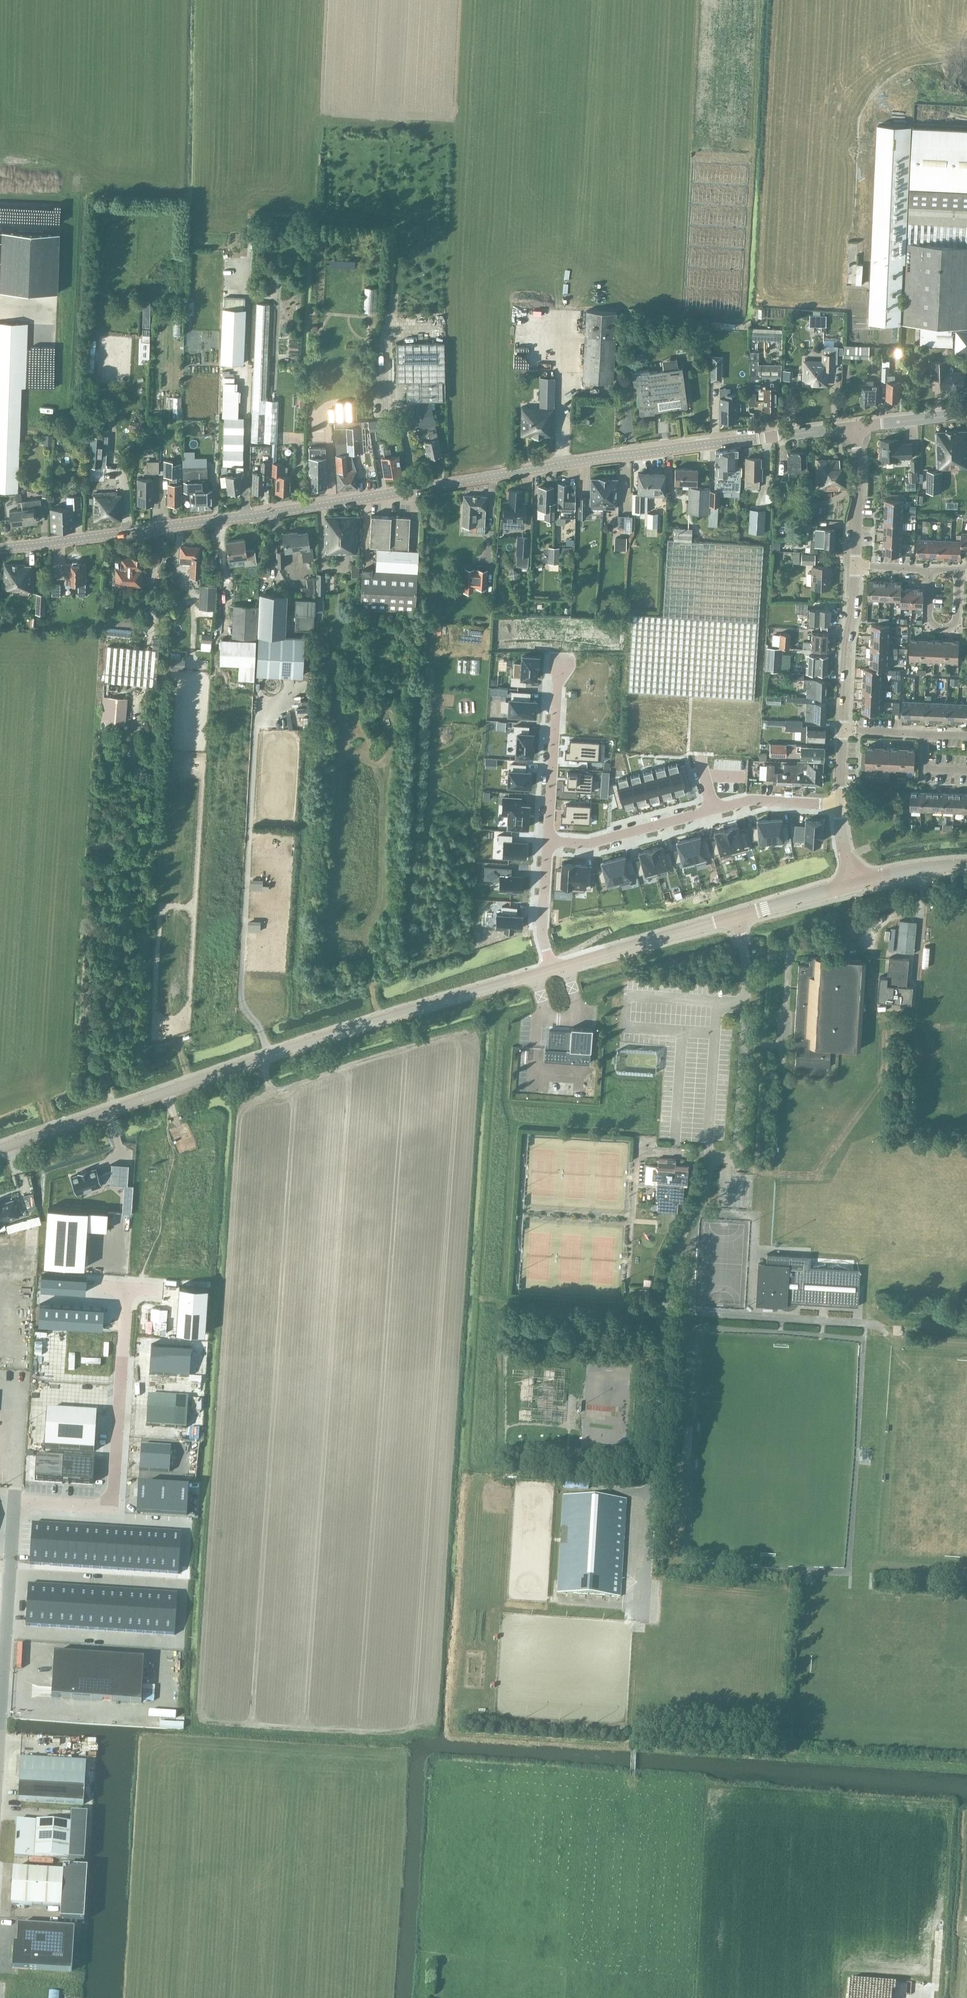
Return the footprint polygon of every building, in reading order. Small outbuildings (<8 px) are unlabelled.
[(914,186),(966,188),(966,124),(965,124),(965,107),(947,106),(946,126),(917,125),(914,186)] [(912,126),(881,124),(874,260),(875,260),(905,261),(906,238),(907,218),(912,126)] [(907,218),(906,238),(966,241),(966,221),(907,218)] [(902,324),(914,324),(921,325),(966,327),(966,241),(906,238),(905,261),(902,324)] [(852,284),(860,284),(861,264),(852,263),(852,284)] [(362,311),(376,311),(377,287),(363,286),(362,311)] [(270,304),(257,304),(251,443),(273,444),(272,462),(276,462),(279,401),(266,400),(270,304)] [(221,362),(243,362),(246,308),(223,307),(221,362)] [(583,380),(613,382),(617,312),(587,310),(583,380)] [(824,326),(824,314),(807,314),(807,325),(824,326)] [(17,491),(22,387),(26,387),(28,324),(0,323),(0,490),(17,491)] [(921,325),(920,344),(954,346),(954,344),(956,344),(956,350),(957,351),(966,352),(966,327),(921,325)] [(407,382),(406,405),(430,400),(430,401),(443,401),(443,381),(445,381),(444,343),(396,343),(397,382),(407,382)] [(806,362),(805,383),(827,384),(827,370),(834,370),(834,363),(837,363),(838,354),(843,354),(843,347),(838,347),(838,346),(824,345),(823,353),(823,362),(806,362)] [(846,345),(846,358),(867,358),(867,345),(846,345)] [(712,358),(712,373),(721,373),(721,358),(712,358)] [(750,360),(750,387),(761,387),(761,381),(779,381),(782,381),(782,363),(758,363),(759,360),(750,360)] [(948,361),(933,362),(933,379),(941,379),(942,389),(954,388),(954,389),(964,389),(964,372),(948,372),(948,361)] [(649,369),(632,371),(634,385),(636,385),(640,414),(654,412),(654,410),(666,408),(679,407),(679,406),(678,406),(678,403),(686,402),(687,402),(682,368),(649,372),(649,369)] [(541,376),(540,407),(553,407),(555,377),(541,376)] [(887,382),(887,399),(892,399),(893,401),(898,401),(898,399),(900,400),(900,382),(895,382),(895,376),(889,376),(889,382),(887,382)] [(880,385),(874,385),(875,380),(862,380),(861,405),(871,405),(879,405),(880,385)] [(779,381),(761,381),(761,387),(761,390),(764,390),(764,409),(776,409),(776,390),(779,390),(779,381)] [(720,390),(720,421),(728,421),(728,422),(734,422),(734,421),(736,421),(736,411),(739,411),(741,410),(741,404),(740,402),(736,402),(737,394),(729,394),(729,390),(720,390)] [(434,424),(430,401),(430,400),(406,405),(411,429),(427,425),(428,433),(435,432),(434,424)] [(356,401),(337,402),(338,421),(357,419),(356,401)] [(554,407),(553,407),(540,407),(521,406),(520,435),(531,435),(534,439),(540,439),(542,436),(553,436),(554,407)] [(232,465),(243,466),(244,418),(238,418),(224,417),(223,465),(232,465)] [(382,428),(381,420),(369,422),(370,430),(382,428)] [(347,454),(363,453),(361,425),(335,427),(337,455),(336,455),(339,489),(357,488),(356,469),(348,470),(347,454)] [(936,432),(938,469),(966,468),(966,431),(936,432)] [(435,432),(428,433),(430,439),(425,441),(428,457),(441,455),(436,432),(435,432)] [(92,435),(90,465),(106,466),(108,436),(92,435)] [(882,440),(883,460),(899,459),(899,458),(913,458),(912,444),(898,444),(898,439),(882,440)] [(262,452),(262,456),(263,456),(262,461),(270,461),(271,447),(263,447),(263,452),(262,452)] [(326,470),(326,447),(309,447),(309,487),(313,487),(313,488),(319,488),(319,487),(327,487),(327,486),(326,486),(326,470)] [(399,462),(400,462),(399,455),(397,455),(397,454),(391,455),(390,448),(383,449),(385,457),(382,457),(385,475),(400,472),(399,462)] [(709,490),(708,506),(719,507),(719,490),(739,490),(740,467),(737,467),(737,448),(716,450),(714,490),(709,490)] [(789,475),(796,474),(796,473),(801,472),(801,480),(808,480),(808,469),(806,469),(806,454),(804,452),(799,453),(799,451),(788,452),(789,475)] [(761,467),(761,458),(746,458),(745,487),(759,487),(759,479),(762,479),(762,467),(761,467)] [(847,466),(840,467),(839,459),(815,459),(816,490),(847,489),(847,466)] [(159,473),(159,461),(147,460),(147,473),(159,473)] [(177,504),(181,504),(181,462),(172,462),(172,460),(165,460),(164,476),(172,476),(172,483),(168,483),(168,495),(166,495),(165,503),(168,503),(168,504),(169,504),(170,507),(175,507),(177,504)] [(252,491),(264,492),(265,477),(269,477),(270,461),(262,461),(261,472),(253,472),(252,491)] [(282,462),(276,462),(272,462),(271,462),(271,474),(275,474),(275,484),(276,484),(276,493),(278,493),(278,494),(283,494),(283,493),(290,493),(290,485),(292,485),(292,475),(287,475),(287,467),(282,467),(282,462)] [(243,466),(232,465),(233,475),(226,476),(228,493),(243,491),(240,474),(243,474),(243,466)] [(206,466),(183,467),(184,490),(191,490),(191,508),(212,508),(212,489),(207,489),(206,466)] [(709,487),(697,486),(697,469),(675,468),(674,483),(690,484),(690,486),(689,486),(688,513),(708,514),(708,506),(709,490),(709,487)] [(927,492),(942,492),(943,472),(928,471),(927,492)] [(632,513),(646,513),(647,493),(664,493),(665,473),(638,472),(637,492),(633,492),(632,513)] [(603,508),(604,478),(599,478),(599,479),(591,478),(591,498),(586,497),(579,497),(578,517),(585,517),(585,503),(590,504),(592,504),(592,507),(603,508)] [(604,478),(603,508),(615,508),(615,505),(616,505),(617,479),(609,479),(609,478),(604,478)] [(139,504),(152,504),(153,480),(139,479),(139,504)] [(781,481),(782,495),(790,494),(789,480),(781,481)] [(555,503),(554,516),(555,516),(560,517),(574,518),(575,495),(569,494),(570,484),(559,483),(558,501),(555,501),(555,503)] [(539,487),(538,509),(545,510),(544,519),(555,520),(555,516),(554,516),(555,503),(553,503),(554,487),(539,487)] [(504,502),(503,519),(501,519),(501,525),(502,527),(508,527),(509,525),(510,520),(519,521),(518,525),(519,525),(525,525),(526,505),(523,505),(523,503),(521,503),(522,491),(510,490),(509,502),(504,502)] [(123,494),(118,494),(118,492),(95,493),(93,521),(121,520),(123,494)] [(50,507),(50,508),(51,529),(75,528),(74,507),(81,507),(81,495),(66,496),(67,507),(50,507)] [(463,495),(461,525),(474,526),(474,525),(484,526),(485,510),(486,496),(463,495)] [(42,509),(41,499),(21,501),(24,523),(37,521),(36,509),(42,509)] [(886,499),(885,510),(904,511),(904,500),(886,499)] [(10,510),(11,524),(24,523),(21,501),(17,502),(18,509),(10,510)] [(750,510),(749,532),(764,533),(765,511),(750,510)] [(885,510),(885,521),(903,522),(904,511),(885,510)] [(647,527),(657,527),(657,513),(648,513),(647,527)] [(377,546),(409,547),(410,517),(371,515),(370,545),(377,546)] [(337,516),(325,516),(325,551),(335,551),(335,553),(359,553),(359,516),(347,516),(337,516)] [(806,520),(805,531),(812,532),(812,526),(816,526),(817,520),(806,520)] [(885,521),(884,532),(903,533),(903,522),(885,521)] [(815,547),(834,547),(834,529),(815,529),(815,547)] [(283,533),(286,551),(302,549),(304,561),(314,560),(313,547),(310,547),(308,532),(293,534),(293,532),(283,533)] [(884,532),(884,543),(902,543),(903,533),(884,532)] [(615,548),(624,548),(625,536),(616,536),(615,548)] [(917,557),(928,557),(929,539),(918,538),(917,557)] [(226,541),(228,559),(244,557),(245,565),(256,563),(254,549),(246,550),(244,539),(226,541)] [(928,557),(940,558),(940,539),(929,539),(928,557)] [(940,558),(951,558),(951,540),(940,539),(940,558)] [(529,540),(521,540),(519,566),(528,566),(529,540)] [(962,558),(962,550),(963,540),(962,540),(951,540),(951,558),(962,558)] [(884,543),(884,554),(902,554),(902,543),(884,543)] [(180,562),(190,563),(190,576),(200,577),(201,557),(199,557),(199,547),(181,546),(181,557),(180,557),(180,562)] [(363,569),(360,609),(415,612),(418,550),(408,549),(409,547),(377,546),(376,570),(363,569)] [(671,549),(670,569),(682,570),(683,550),(671,549)] [(682,570),(694,571),(694,570),(695,550),(683,550),(682,570)] [(695,550),(694,570),(706,571),(708,551),(695,550)] [(706,571),(719,572),(720,552),(708,551),(706,571)] [(720,552),(719,572),(731,572),(732,552),(720,552)] [(801,563),(814,563),(815,554),(802,554),(801,563)] [(115,584),(142,585),(143,557),(141,557),(133,556),(133,557),(122,556),(121,568),(116,568),(115,584)] [(78,583),(78,596),(86,596),(86,564),(80,564),(80,562),(73,562),(72,564),(65,564),(65,583),(78,583)] [(22,594),(31,595),(32,565),(5,564),(4,590),(23,591),(22,594)] [(811,587),(829,588),(830,575),(831,575),(832,567),(812,566),(811,587)] [(465,568),(464,586),(465,586),(464,591),(474,592),(474,587),(487,588),(488,570),(465,568)] [(881,581),(870,581),(869,603),(873,603),(873,599),(880,599),(881,581)] [(880,599),(886,599),(886,603),(890,604),(890,599),(891,600),(892,582),(881,581),(880,599)] [(727,582),(727,594),(746,596),(747,583),(727,582)] [(903,600),(903,588),(903,582),(892,582),(891,600),(902,600),(903,600)] [(201,585),(199,609),(215,610),(217,586),(201,585)] [(913,607),(914,589),(903,588),(903,600),(902,600),(902,607),(913,607)] [(924,608),(925,589),(914,589),(913,607),(924,608)] [(261,593),(259,633),(284,634),(286,595),(261,593)] [(46,594),(37,594),(36,614),(45,614),(46,594)] [(726,594),(725,607),(726,607),(746,608),(746,596),(727,594),(726,594)] [(288,611),(287,630),(313,631),(315,600),(297,599),(296,612),(288,611)] [(806,603),(796,603),(796,613),(805,614),(806,603)] [(233,605),(232,637),(256,638),(257,606),(233,605)] [(726,607),(725,619),(745,620),(746,608),(726,607)] [(809,624),(829,624),(829,610),(809,609),(809,624)] [(108,614),(107,624),(117,624),(117,625),(133,626),(134,616),(118,615),(118,614),(108,614)] [(725,619),(724,631),(744,632),(745,620),(725,619)] [(505,646),(543,647),(543,626),(505,625),(505,646)] [(872,625),(871,636),(890,636),(891,626),(872,625)] [(434,648),(447,649),(448,626),(435,626),(434,648)] [(724,631),(724,643),(744,644),(744,632),(724,631)] [(804,641),(803,649),(828,650),(829,633),(812,632),(812,642),(804,641)] [(202,633),(201,643),(212,643),(213,634),(202,633)] [(259,633),(257,674),(302,676),(304,635),(284,634),(259,633)] [(779,648),(789,648),(790,634),(780,633),(779,648)] [(871,636),(871,646),(890,647),(890,636),(871,636)] [(922,660),(923,638),(919,638),(919,636),(917,636),(917,638),(911,638),(910,660),(922,660)] [(934,661),(935,639),(929,639),(929,637),(927,636),(927,639),(923,638),(922,660),(934,661)] [(947,662),(947,639),(943,639),(943,637),(942,637),(942,639),(935,639),(934,661),(947,662)] [(947,662),(959,662),(960,640),(953,640),(953,638),(952,638),(952,640),(947,639),(947,662)] [(254,681),(256,640),(221,639),(220,664),(239,665),(238,680),(254,681)] [(105,682),(156,686),(159,650),(108,645),(105,682)] [(889,658),(890,654),(897,654),(898,647),(890,647),(871,646),(870,657),(889,658)] [(766,648),(765,671),(781,671),(782,648),(766,648)] [(808,673),(827,674),(828,656),(809,655),(808,673)] [(512,677),(511,684),(525,685),(526,678),(536,679),(536,671),(537,667),(538,667),(538,666),(539,665),(538,665),(538,659),(539,659),(539,658),(538,658),(538,657),(523,656),(522,663),(514,663),(513,677),(512,677)] [(333,666),(344,667),(345,658),(334,657),(333,666)] [(870,657),(870,668),(883,668),(883,669),(889,669),(889,658),(870,657)] [(470,661),(470,674),(478,674),(478,660),(470,661)] [(864,668),(863,679),(882,679),(883,669),(883,668),(870,668),(864,668)] [(901,678),(901,670),(893,670),(893,678),(901,678)] [(787,672),(787,678),(789,678),(789,681),(797,681),(797,679),(803,679),(804,673),(787,672)] [(827,680),(803,679),(803,687),(807,688),(807,697),(807,698),(815,698),(826,698),(827,680)] [(863,679),(863,690),(882,690),(882,679),(863,679)] [(863,690),(863,701),(881,702),(882,690),(863,690)] [(535,707),(536,701),(530,700),(530,692),(512,691),(512,699),(510,699),(509,714),(519,715),(519,717),(527,717),(527,715),(535,716),(535,714),(535,713),(535,708),(536,708),(536,707),(535,707)] [(781,696),(767,695),(766,703),(780,704),(781,696)] [(795,702),(806,702),(806,721),(825,721),(826,703),(815,703),(815,698),(807,698),(807,697),(795,696),(795,702)] [(107,697),(106,724),(126,725),(127,698),(107,697)] [(902,719),(913,719),(914,701),(903,700),(902,719)] [(863,701),(862,712),(881,713),(881,702),(863,701)] [(913,719),(924,720),(925,701),(914,701),(913,719)] [(924,720),(935,720),(936,702),(925,701),(924,720)] [(935,720),(946,721),(947,702),(936,702),(935,720)] [(946,721),(957,721),(958,702),(947,702),(946,721)] [(966,721),(966,703),(958,702),(957,721),(966,721)] [(498,705),(493,709),(499,719),(505,715),(498,705)] [(785,726),(785,730),(801,731),(800,740),(806,740),(824,741),(824,726),(807,725),(807,728),(801,728),(802,720),(785,719),(785,720),(785,726)] [(505,722),(497,721),(497,729),(505,730),(505,722)] [(532,745),(532,733),(528,733),(529,726),(515,725),(514,733),(518,733),(516,755),(532,756),(532,754),(533,754),(533,753),(532,753),(533,748),(534,747),(533,747),(533,745),(532,745)] [(569,740),(569,751),(565,751),(565,758),(598,760),(600,742),(569,740)] [(786,744),(770,744),(770,755),(786,756),(786,744)] [(878,768),(879,747),(875,746),(875,744),(874,744),(874,746),(867,746),(866,753),(866,757),(866,761),(866,766),(865,768),(866,768),(878,768)] [(796,745),(796,751),(800,751),(800,756),(807,756),(807,759),(823,759),(824,754),(825,754),(825,749),(824,748),(824,746),(801,745),(796,745)] [(890,769),(891,747),(885,747),(885,745),(883,745),(883,747),(879,747),(878,768),(890,769)] [(902,770),(904,748),(899,748),(899,746),(898,745),(898,747),(891,747),(890,769),(902,770)] [(914,770),(916,748),(909,748),(909,746),(908,746),(908,748),(904,748),(902,770),(914,770)] [(784,771),(784,773),(786,773),(785,784),(804,784),(820,785),(822,784),(823,763),(798,762),(798,765),(785,764),(784,764),(784,771)] [(530,787),(531,777),(530,777),(530,772),(525,771),(526,764),(512,763),(511,770),(509,770),(508,785),(530,787)] [(683,775),(682,770),(680,766),(680,763),(666,767),(670,780),(683,777),(683,775)] [(762,763),(762,764),(762,771),(784,771),(784,764),(785,764),(785,763),(762,763)] [(749,764),(749,782),(762,782),(762,771),(762,764),(749,764)] [(670,780),(666,767),(654,770),(658,783),(670,780)] [(658,783),(654,770),(642,773),(641,773),(645,787),(658,783)] [(567,772),(567,783),(563,783),(563,790),(592,792),(593,773),(567,772)] [(645,787),(641,773),(629,777),(632,790),(645,787)] [(632,790),(629,777),(616,780),(616,783),(618,788),(619,792),(619,794),(632,790)] [(685,785),(684,780),(683,777),(670,780),(674,794),(687,790),(685,785)] [(674,794),(670,780),(658,783),(661,797),(674,794)] [(661,797),(658,783),(645,787),(649,800),(661,797)] [(649,800),(645,787),(632,790),(636,804),(649,800)] [(636,804),(632,790),(619,794),(620,797),(622,802),(623,807),(636,804)] [(910,810),(921,810),(922,792),(911,791),(910,810)] [(921,810),(932,811),(933,792),(922,792),(921,810)] [(932,811),(943,811),(944,793),(933,792),(932,811)] [(943,811),(954,812),(955,793),(944,793),(943,811)] [(954,812),(965,812),(966,794),(955,793),(954,812)] [(528,827),(529,804),(520,804),(521,798),(503,797),(503,805),(502,814),(509,815),(508,826),(528,827)] [(565,804),(565,815),(561,814),(561,822),(590,824),(591,805),(565,804)] [(788,824),(782,824),(782,818),(769,819),(771,841),(789,839),(788,824)] [(771,841),(769,819),(757,820),(758,826),(752,827),(753,840),(759,839),(759,841),(771,841)] [(806,820),(805,826),(795,825),(794,840),(805,840),(804,841),(820,842),(820,838),(822,838),(822,825),(821,825),(821,821),(806,820)] [(745,830),(739,831),(738,825),(726,829),(733,854),(750,849),(745,830)] [(733,854),(726,829),(714,832),(716,837),(710,839),(714,854),(720,852),(721,857),(733,854)] [(504,842),(503,857),(526,858),(527,843),(511,841),(512,835),(499,834),(499,842),(504,842)] [(707,840),(702,841),(700,836),(688,839),(694,859),(694,860),(695,864),(707,861),(706,856),(712,855),(707,840)] [(694,859),(688,839),(677,842),(678,848),(673,849),(676,862),(682,860),(682,863),(694,860),(694,859)] [(670,850),(664,852),(663,846),(651,849),(656,870),(657,869),(674,865),(670,850)] [(658,874),(657,869),(656,870),(651,849),(639,852),(641,858),(635,859),(639,874),(645,873),(646,877),(658,874)] [(632,881),(630,874),(636,873),(632,860),(627,862),(625,856),(613,859),(619,880),(618,880),(620,884),(632,881)] [(619,880),(613,859),(602,862),(603,868),(597,870),(601,882),(606,881),(607,883),(618,880),(619,880)] [(573,890),(574,864),(562,863),(562,869),(556,869),(554,889),(573,890)] [(592,871),(586,871),(586,865),(574,864),(573,890),(585,891),(585,888),(591,888),(592,871)] [(522,892),(523,876),(511,876),(512,868),(485,866),(484,879),(500,880),(500,890),(522,892)] [(695,871),(698,877),(704,875),(701,869),(695,871)] [(522,914),(516,914),(517,908),(502,907),(502,913),(497,913),(496,926),(504,927),(504,929),(513,929),(513,927),(521,928),(522,914)] [(896,952),(913,954),(916,923),(900,921),(896,952)] [(797,1049),(796,1065),(830,1067),(831,1047),(861,1049),(866,960),(810,957),(810,966),(799,965),(795,1042),(792,1041),(792,1049),(797,1049)] [(880,976),(878,1000),(913,1003),(914,987),(907,986),(910,959),(890,957),(889,967),(889,971),(888,977),(880,976)] [(571,1031),(550,1029),(548,1049),(546,1048),(545,1048),(544,1060),(590,1063),(593,1029),(571,1027),(571,1031)] [(653,1168),(652,1181),(655,1181),(655,1183),(657,1183),(656,1203),(658,1203),(657,1210),(679,1212),(680,1202),(683,1203),(684,1185),(687,1186),(688,1166),(676,1165),(676,1159),(659,1158),(658,1166),(656,1166),(656,1168),(653,1168)] [(112,1163),(111,1170),(99,1174),(97,1167),(89,1170),(88,1169),(79,1172),(79,1174),(71,1176),(77,1193),(103,1184),(102,1182),(111,1179),(110,1184),(125,1185),(128,1185),(129,1164),(112,1163)] [(125,1185),(123,1207),(132,1208),(133,1185),(128,1185),(125,1185)] [(33,1193),(24,1196),(28,1209),(36,1207),(33,1193)] [(4,1223),(4,1221),(19,1216),(13,1200),(0,1204),(0,1224),(4,1223)] [(108,1211),(48,1207),(44,1265),(84,1267),(87,1228),(107,1230),(108,1211)] [(31,1226),(40,1226),(39,1216),(30,1217),(31,1226)] [(758,1263),(756,1304),(786,1306),(786,1302),(858,1306),(860,1269),(810,1266),(811,1256),(767,1254),(767,1263),(758,1263)] [(41,1289),(86,1292),(87,1278),(42,1275),(41,1289)] [(180,1286),(177,1332),(205,1334),(208,1288),(180,1286)] [(40,1304),(39,1324),(103,1328),(104,1308),(40,1304)] [(148,1312),(146,1332),(167,1334),(168,1313),(148,1312)] [(152,1344),(149,1374),(190,1377),(192,1346),(152,1344)] [(36,1381),(34,1410),(47,1411),(45,1448),(95,1451),(97,1414),(88,1413),(89,1384),(36,1381)] [(148,1395),(146,1426),(186,1428),(188,1398),(148,1395)] [(141,1446),(140,1470),(170,1472),(171,1448),(141,1446)] [(36,1458),(35,1480),(62,1482),(93,1484),(94,1461),(63,1459),(36,1458)] [(138,1486),(137,1512),(187,1515),(188,1489),(138,1486)] [(557,1592),(620,1596),(626,1500),(563,1496),(557,1592)] [(33,1524),(30,1564),(110,1570),(178,1574),(181,1533),(33,1524)] [(177,1594),(29,1585),(26,1626),(174,1635),(177,1594)] [(141,1703),(144,1659),(99,1656),(54,1653),(52,1687),(52,1697),(94,1700),(141,1703)] [(87,1761),(21,1758),(18,1801),(84,1805),(87,1761)] [(21,1820),(19,1857),(36,1858),(68,1859),(85,1861),(86,1840),(87,1814),(72,1813),(71,1824),(38,1822),(38,1821),(21,1820)] [(63,1872),(14,1869),(12,1905),(61,1907),(60,1920),(86,1922),(89,1868),(63,1867),(63,1872)] [(17,1943),(14,1943),(12,1968),(71,1973),(74,1929),(18,1925),(17,1943)] [(4,1997),(80,1997),(81,1979),(6,1974),(4,1997)]
